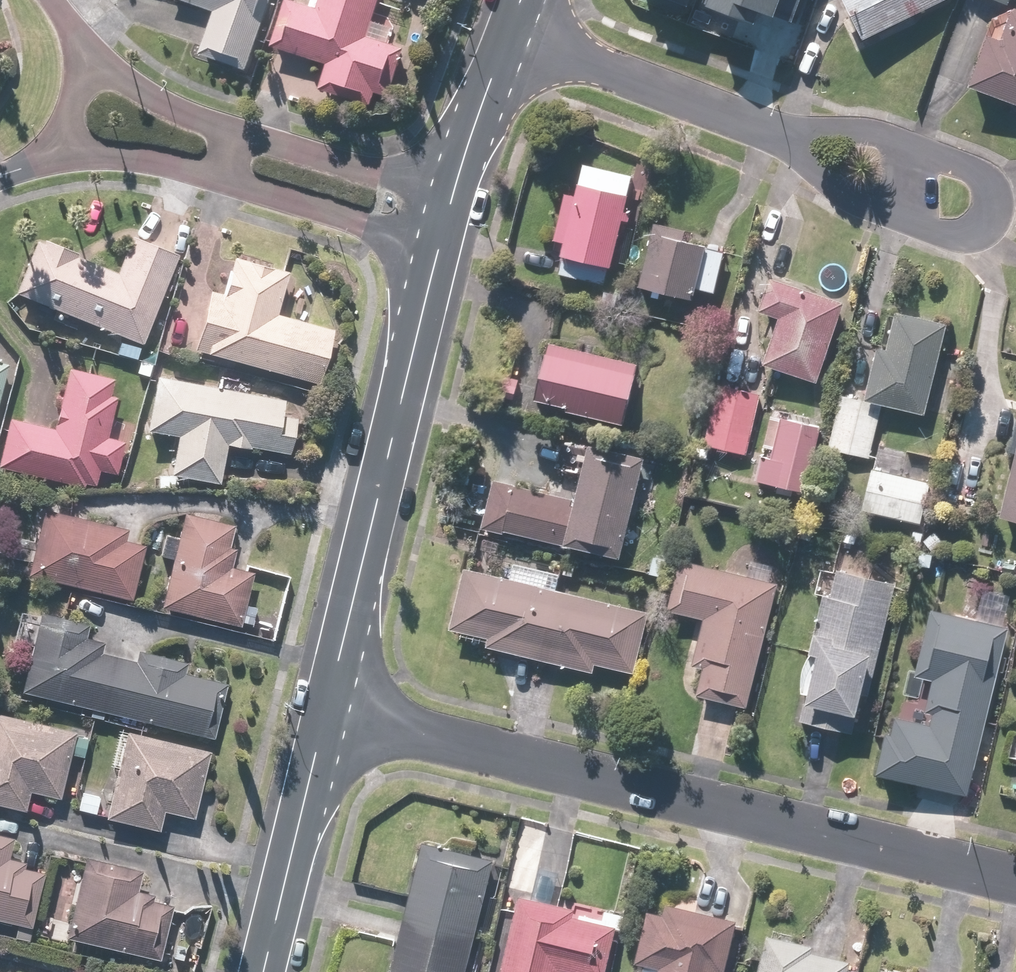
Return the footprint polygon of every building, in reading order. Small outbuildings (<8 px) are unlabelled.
[(269,0),(167,0),(166,0),(212,15),(199,55),(246,70),(269,0)] [(267,46),(324,64),(315,92),(380,113),(405,34),(370,23),(378,0),(310,0),(308,7),(285,0),(282,0),(267,46)] [(756,16),(759,8),(792,21),(800,0),(711,0),(756,16)] [(860,44),(945,0),(838,0),(860,44)] [(1009,10),(997,43),(985,39),(966,88),(1015,107),(1015,12),(1009,10)] [(602,286),(630,177),(581,165),(573,196),(564,193),(551,241),(561,244),(553,274),(602,286)] [(658,225),(639,287),(692,302),(695,289),(712,294),(724,255),(681,242),(684,233),(658,225)] [(34,243),(13,292),(140,345),(177,259),(130,239),(114,277),(34,243)] [(209,291),(192,354),(317,386),(331,330),(274,316),(286,270),(231,256),(221,294),(209,291)] [(842,306),(770,281),(759,312),(776,318),(759,368),(815,387),(842,306)] [(922,417),(944,326),(895,314),(886,351),(874,348),(861,402),(879,407),(922,417)] [(635,365),(549,343),(534,403),(621,424),(635,365)] [(0,449),(0,472),(94,488),(96,474),(116,477),(122,442),(107,439),(115,397),(110,396),(112,381),(65,373),(56,429),(5,420),(0,449)] [(281,399),(151,379),(143,433),(175,438),(169,477),(218,485),(224,447),(287,457),(293,416),(279,413),(281,399)] [(746,455),(759,396),(715,387),(702,445),(746,455)] [(866,457),(879,407),(861,402),(840,397),(828,448),(866,457)] [(803,493),(818,428),(767,416),(752,481),(803,493)] [(998,517),(1015,522),(1015,442),(998,517)] [(491,482),(480,530),(617,560),(640,457),(586,445),(574,501),(491,482)] [(869,469),(859,510),(920,525),(930,484),(869,469)] [(41,515),(29,578),(130,597),(139,546),(125,543),(127,531),(41,515)] [(180,515),(159,610),(240,628),(241,623),(252,626),(256,607),(245,605),(252,573),(231,568),(235,549),(226,547),(231,526),(180,515)] [(725,573),(675,561),(663,610),(702,620),(683,694),(744,709),(775,585),(767,583),(772,564),(730,553),(725,573)] [(644,612),(464,570),(450,631),(489,640),(487,647),(592,671),(594,664),(630,672),(644,612)] [(858,737),(894,585),(831,570),(795,723),(858,737)] [(886,715),(872,774),(966,797),(1007,628),(931,609),(904,720),(886,715)] [(41,613),(21,691),(210,741),(224,686),(180,675),(183,664),(136,652),(133,662),(100,654),(103,643),(84,637),(87,625),(41,613)] [(0,717),(0,808),(23,813),(27,793),(59,799),(72,731),(0,717)] [(206,750),(123,734),(106,821),(158,831),(161,813),(192,819),(206,750)] [(0,838),(0,921),(28,928),(40,875),(22,870),(24,864),(6,859),(10,840),(0,838)] [(492,860),(422,842),(389,971),(463,971),(492,860)] [(71,853),(50,933),(156,960),(171,902),(136,893),(141,871),(71,853)] [(515,894),(498,971),(606,971),(616,928),(572,918),(574,907),(515,894)] [(734,923),(647,908),(637,971),(726,971),(734,923)] [(765,936),(756,971),(845,971),(847,964),(808,954),(810,946),(765,936)]
